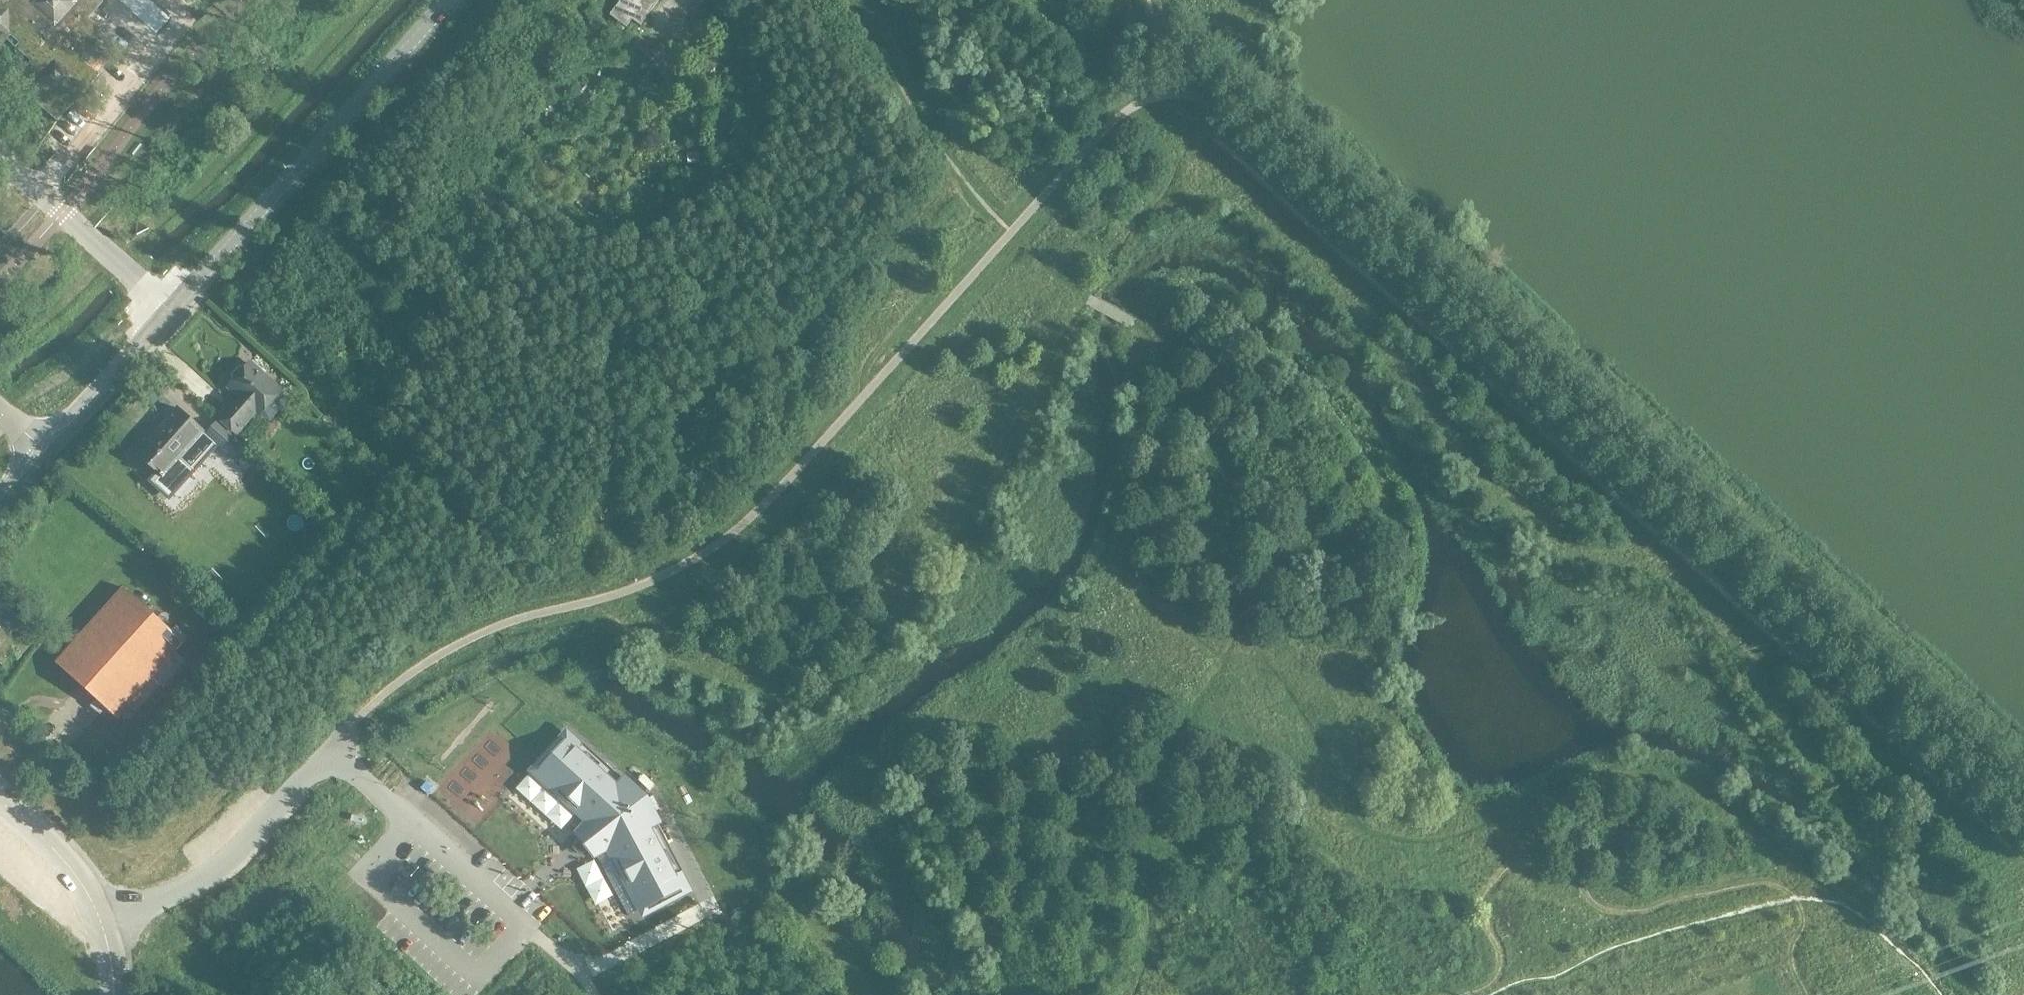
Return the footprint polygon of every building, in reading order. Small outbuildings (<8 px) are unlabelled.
[(641,25),(659,0),(621,0),(616,7),(640,25),(641,25)] [(60,9),(52,18),(59,25),(67,16),(60,9)] [(67,16),(59,25),(66,31),(74,22),(67,16)] [(88,35),(80,44),(88,51),(96,42),(88,35)] [(96,42),(88,51),(95,57),(103,48),(96,42)] [(59,53),(34,81),(48,94),(74,66),(59,53)] [(117,61),(109,70),(116,77),(124,67),(117,61)] [(74,66),(48,94),(62,107),(88,79),(74,66)] [(124,67),(116,77),(123,83),(131,74),(124,67)] [(88,79),(62,107),(77,120),(102,92),(88,79)] [(102,92),(77,120),(91,133),(117,105),(102,92)] [(250,363),(245,368),(243,366),(239,367),(232,375),(232,379),(234,381),(229,386),(239,394),(218,417),(238,436),(279,390),(250,363)] [(146,439),(134,452),(161,476),(156,481),(154,480),(153,481),(169,495),(193,468),(192,467),(191,469),(181,461),(178,458),(203,430),(178,408),(148,441),(146,439)] [(234,459),(245,447),(217,422),(206,433),(234,459)] [(116,717),(184,642),(124,587),(56,663),(96,699),(91,706),(100,714),(106,708),(116,717)] [(563,737),(536,766),(589,815),(576,830),(582,839),(577,844),(584,854),(590,849),(597,858),(598,858),(628,916),(637,911),(646,906),(649,912),(684,894),(660,847),(668,843),(645,799),(608,765),(602,772),(563,737)]
